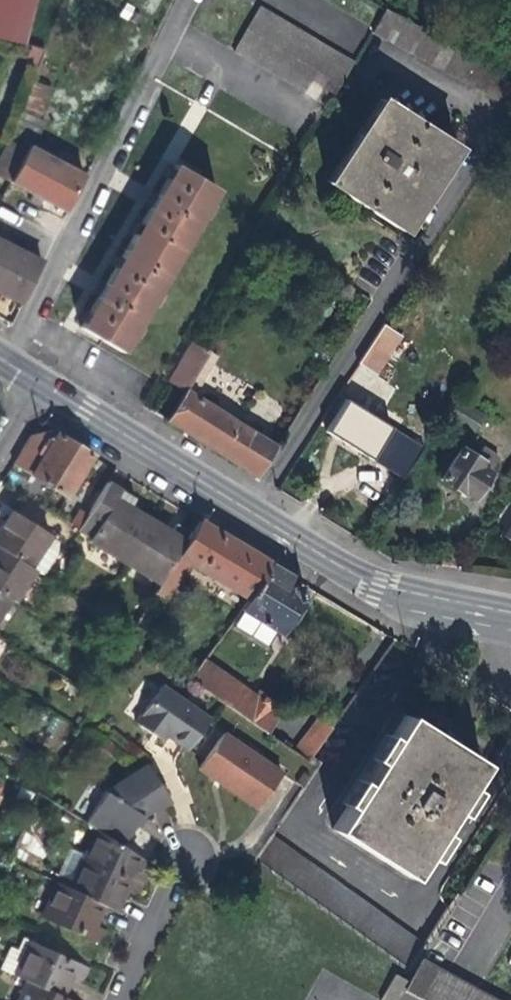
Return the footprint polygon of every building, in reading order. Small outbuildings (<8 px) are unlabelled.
[(24,43),(35,0),(0,0),(0,37),(24,43)] [(329,107),(354,63),(259,7),(234,49),(329,107)] [(492,64),(387,8),(374,34),(510,108),(510,74),(492,64)] [(32,80),(21,109),(40,118),(51,87),(32,80)] [(455,147),(381,99),(328,182),(384,219),(402,231),(455,147)] [(45,120),(40,118),(21,109),(9,140),(27,150),(29,147),(34,149),(45,120)] [(10,182),(27,150),(9,140),(0,158),(0,176),(10,182)] [(80,173),(34,149),(29,147),(27,150),(10,182),(32,193),(39,197),(61,209),(80,173)] [(216,189),(175,164),(81,328),(100,339),(121,351),(216,189)] [(39,197),(32,193),(27,203),(33,207),(39,197)] [(0,241),(0,290),(23,301),(42,262),(13,248),(0,241)] [(359,364),(377,375),(402,336),(384,324),(359,364)] [(167,378),(185,389),(207,352),(189,341),(167,378)] [(216,357),(207,352),(185,389),(193,394),(216,357)] [(185,389),(166,420),(187,433),(258,477),(277,447),(193,394),(185,389)] [(485,414),(458,397),(446,416),(473,433),(485,414)] [(345,400),(326,431),(338,438),(372,459),(391,428),(345,400)] [(65,439),(53,432),(48,440),(44,438),(35,452),(39,455),(28,473),(65,496),(90,454),(65,439)] [(497,458),(479,447),(474,457),(458,447),(438,480),(457,492),(458,490),(471,498),(497,458)] [(123,562),(159,583),(190,531),(174,522),(169,530),(162,526),(149,518),(140,513),(129,506),(134,498),(105,481),(95,497),(77,528),(90,536),(87,540),(123,562)] [(8,598),(12,600),(32,569),(28,566),(49,534),(10,510),(0,525),(5,528),(1,534),(0,536),(0,611),(8,598)] [(187,563),(246,599),(268,562),(229,539),(197,519),(190,531),(159,583),(154,591),(166,598),(187,563)] [(284,581),(288,574),(268,562),(246,599),(241,608),(278,631),(280,627),(283,629),(289,619),(286,617),(291,610),(297,600),(301,599),(297,586),(293,587),(284,581)] [(201,661),(188,679),(239,715),(265,733),(278,714),(270,709),(274,703),(257,692),(253,697),(201,661)] [(169,737),(185,748),(205,718),(155,684),(131,719),(150,732),(154,727),(169,737)] [(405,714),(332,828),(407,876),(480,762),(446,741),(405,714)] [(292,750),(310,763),(312,760),(308,757),(330,726),(315,716),(292,750)] [(225,735),(221,732),(197,767),(202,770),(229,790),(254,808),(278,773),(225,735)] [(94,828),(121,846),(140,814),(150,806),(151,809),(169,798),(145,760),(103,790),(83,822),(94,828)] [(94,828),(82,854),(69,879),(66,887),(56,882),(41,916),(98,943),(105,928),(95,923),(100,912),(103,905),(115,910),(124,889),(134,893),(140,878),(147,862),(121,846),(94,828)] [(258,864),(410,973),(419,957),(426,946),(423,943),(273,836),(270,834),(252,860),(258,864)] [(57,874),(69,879),(82,854),(69,847),(57,874)] [(14,974),(25,979),(15,999),(71,999),(62,996),(70,977),(80,982),(87,969),(29,941),(22,937),(16,950),(9,946),(0,966),(0,967),(14,974)] [(419,957),(410,973),(402,988),(424,999),(498,999),(419,957)] [(392,973),(378,999),(395,999),(405,980),(392,973)]
